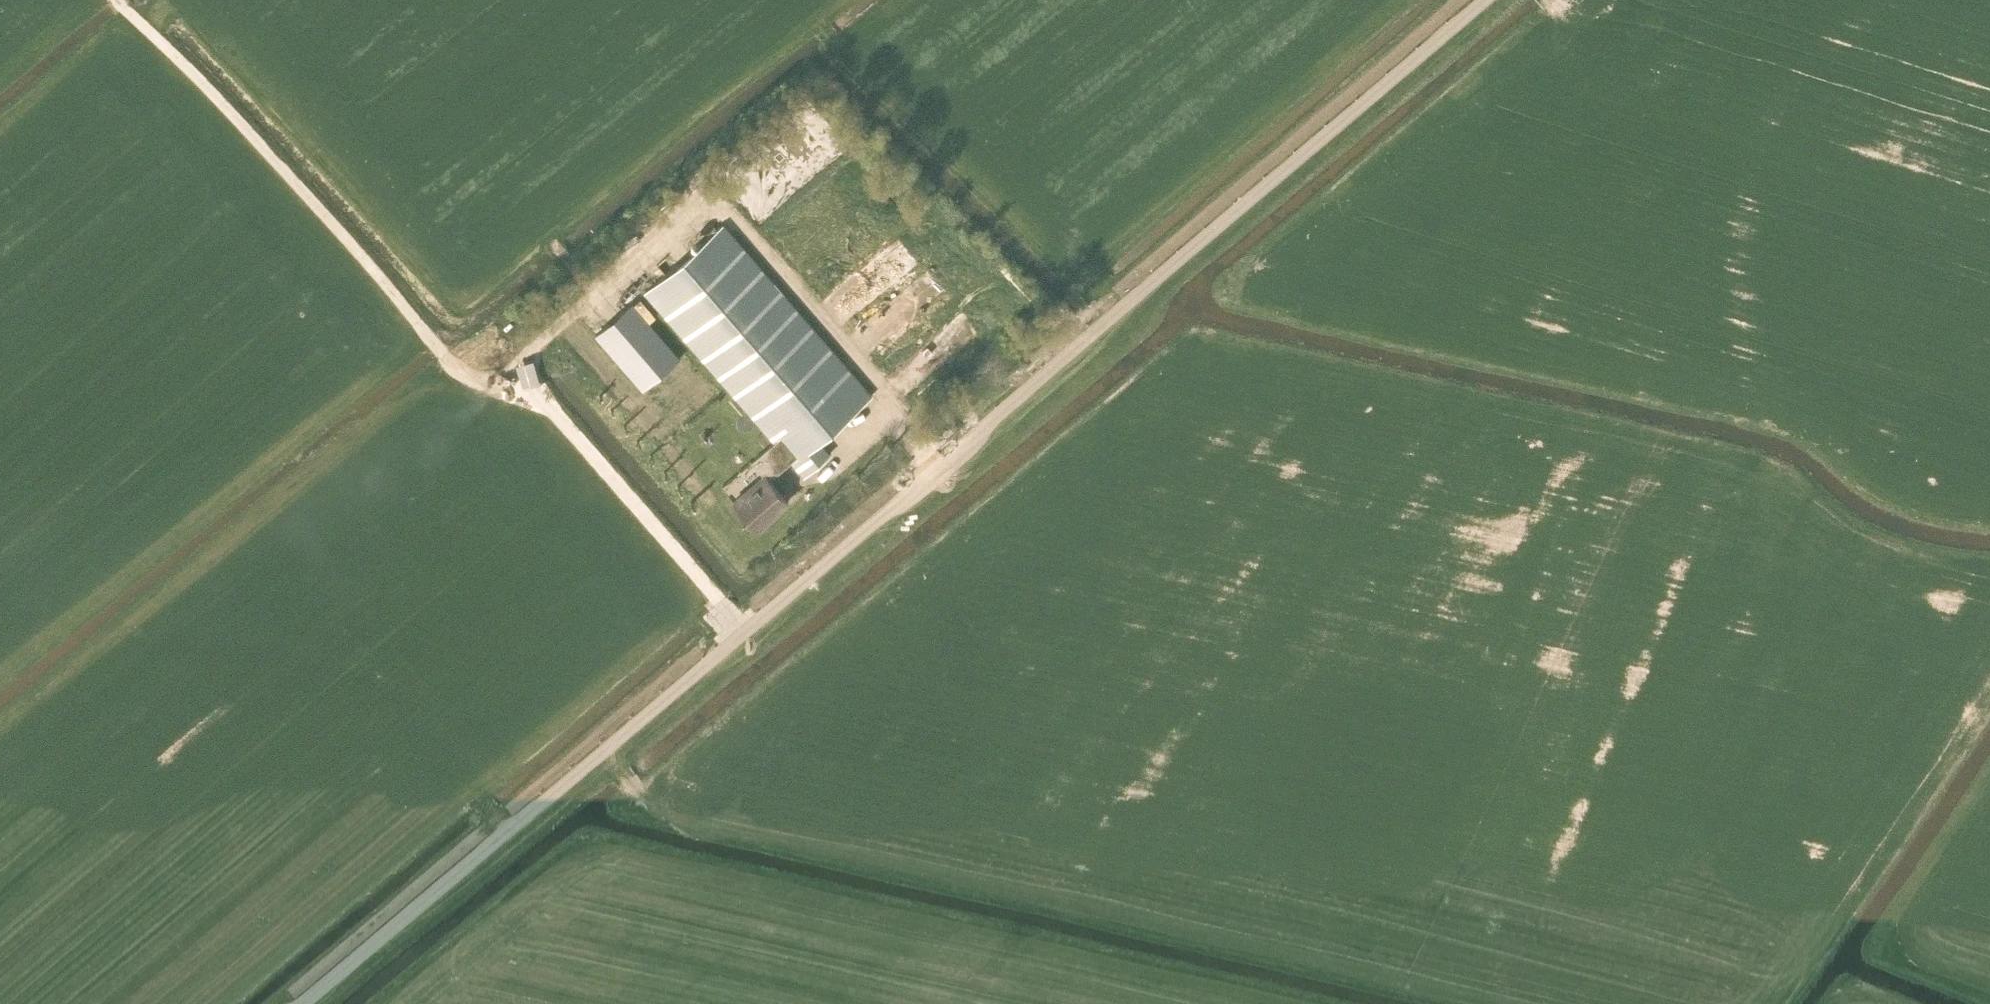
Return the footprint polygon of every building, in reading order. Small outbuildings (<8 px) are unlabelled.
[(804,476),(830,453),(818,439),(870,394),(721,224),(643,292),(774,441),(751,460),(764,474),(732,501),(756,528),(770,516),(767,514),(786,498),(768,478),(789,459),(804,476)] [(642,389),(671,364),(678,357),(631,303),(595,334),(642,389)]
